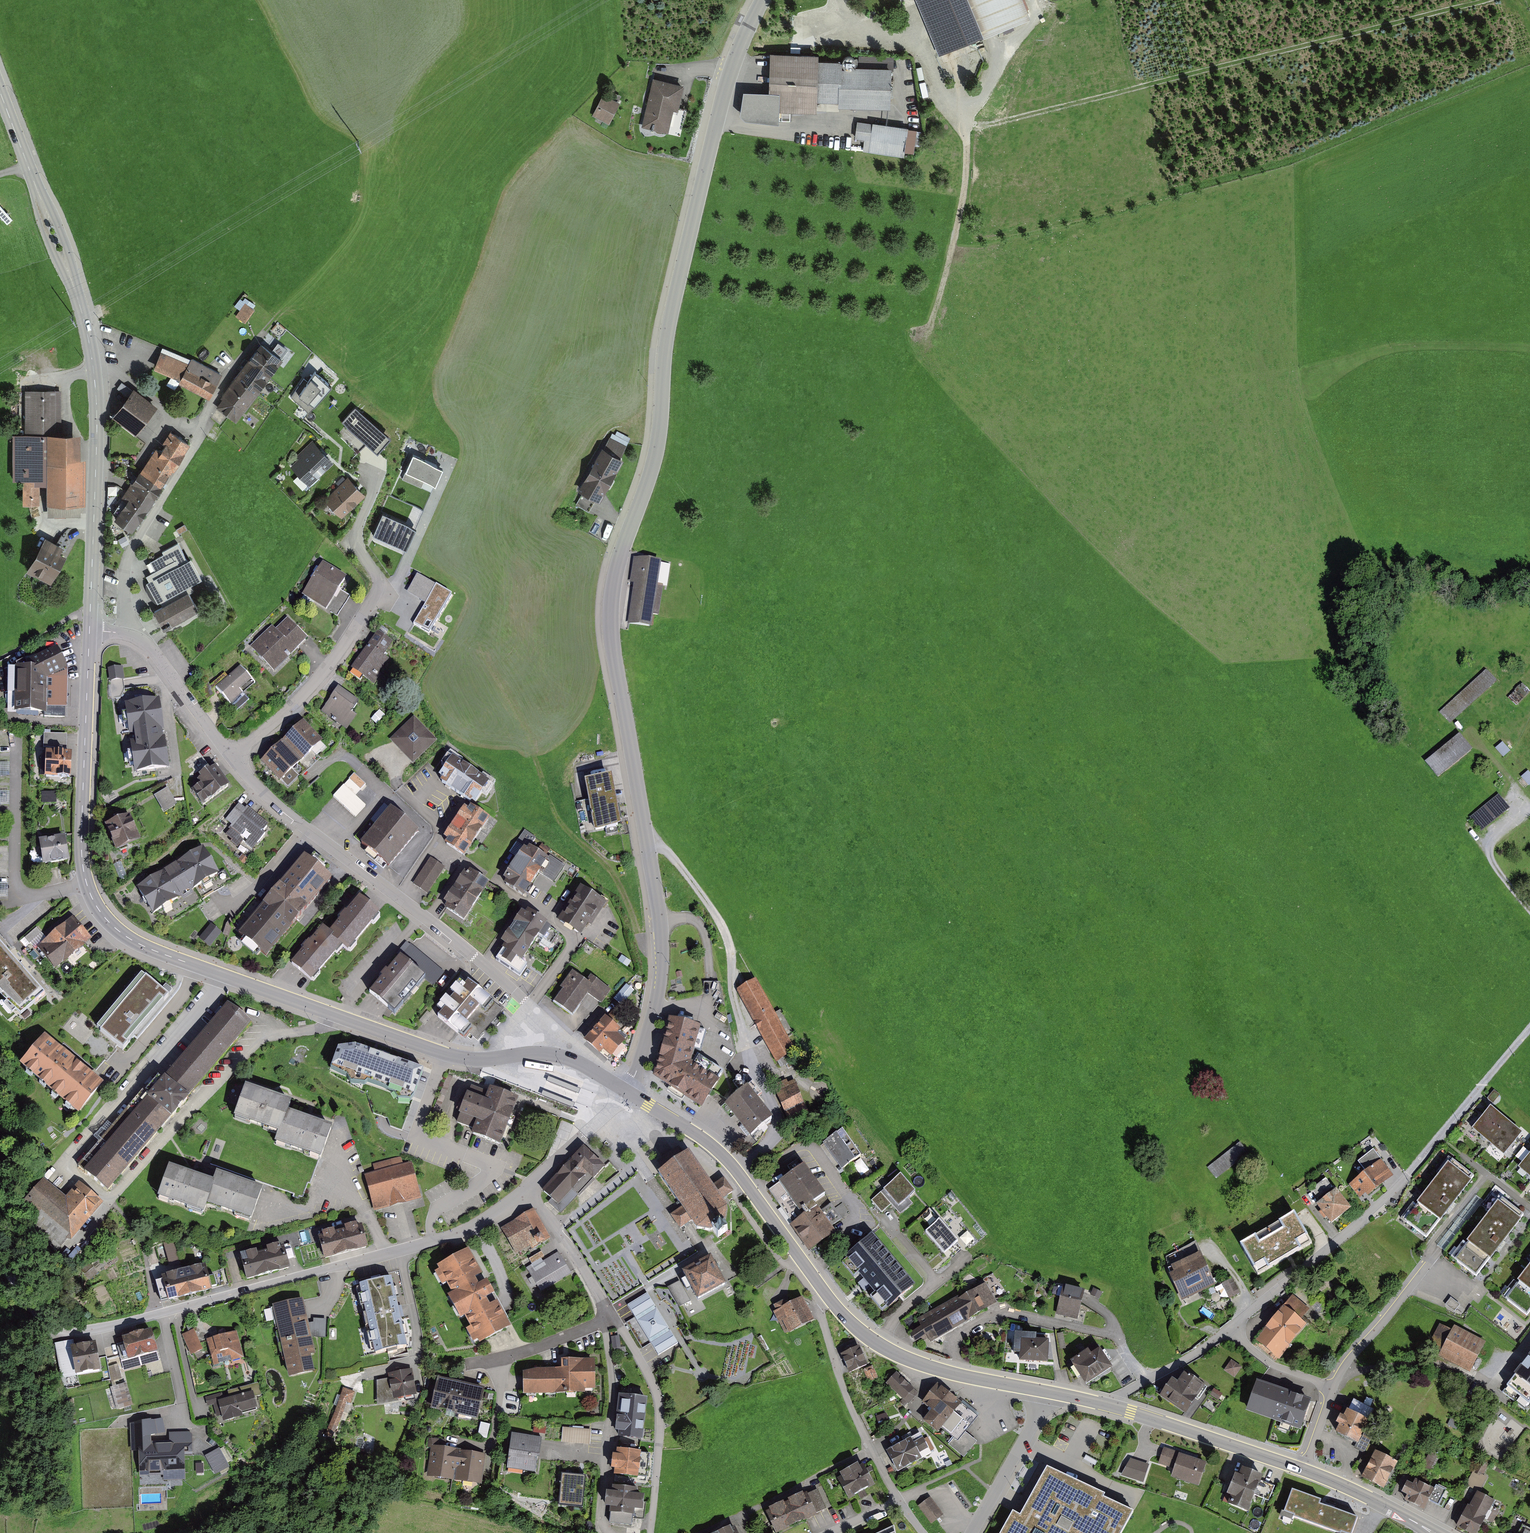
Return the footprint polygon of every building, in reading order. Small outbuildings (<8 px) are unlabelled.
[(1033,16),(1027,0),(923,0),(944,52),(1033,16)] [(826,57),(778,55),(776,112),(824,114),(824,104),(846,104),(846,109),(895,111),(897,71),(856,69),(857,63),(826,62),(826,57)] [(677,120),(683,93),(651,86),(640,135),(678,143),(680,135),(669,132),(671,119),(677,120)] [(606,130),(616,108),(623,111),(628,101),(621,99),(620,103),(616,101),(613,107),(600,101),(591,123),(606,130)] [(918,133),(857,123),(854,142),(864,143),(863,154),(903,160),(904,153),(915,154),(918,133)] [(242,330),(251,317),(249,315),(252,311),(248,307),(244,312),(242,310),(232,323),(242,330)] [(279,367),(258,352),(232,388),(253,404),(279,367)] [(179,385),(212,401),(224,375),(195,361),(192,367),(163,353),(155,370),(181,382),(179,385)] [(300,384),(317,397),(333,376),(316,363),(300,384)] [(137,437),(158,408),(123,383),(119,389),(128,396),(113,418),(137,437)] [(253,404),(232,388),(212,416),(233,431),(253,404)] [(49,489),(48,508),(86,509),(86,462),(81,462),(82,438),(62,438),(62,393),(26,394),(25,437),(13,438),(12,483),(23,484),(23,507),(38,508),(38,488),(49,489)] [(392,439),(356,406),(342,421),(378,454),(392,439)] [(162,488),(190,446),(170,433),(159,451),(155,448),(139,473),(162,488)] [(622,458),(629,446),(610,436),(580,491),(601,503),(625,460),(622,458)] [(312,486),(337,462),(315,439),(299,454),(302,458),(293,466),(312,486)] [(413,457),(403,480),(421,488),(424,482),(435,487),(443,471),(413,457)] [(151,504),(162,489),(138,473),(128,488),(151,504)] [(341,519),(365,496),(347,478),(323,501),(341,519)] [(114,521),(132,533),(152,505),(128,489),(121,500),(127,504),(114,521)] [(383,515),(373,536),(406,552),(416,531),(383,515)] [(54,589),(70,560),(63,556),(65,551),(46,541),(28,575),(54,589)] [(145,586),(157,606),(160,604),(161,607),(153,611),(164,631),(197,613),(186,593),(203,584),(190,561),(187,563),(178,546),(162,554),(164,557),(149,565),(154,574),(145,578),(149,584),(145,586)] [(628,623),(653,627),(655,613),(660,614),(666,585),(660,583),(664,562),(635,556),(631,581),(636,582),(628,623)] [(356,590),(345,583),(351,574),(326,558),(323,562),(320,561),(317,566),(320,568),(307,588),(342,611),(356,590)] [(430,631),(459,585),(424,563),(413,580),(431,592),(413,620),(430,631)] [(289,617),(278,627),(275,624),(252,645),(277,673),(293,658),(291,657),(310,639),(289,617)] [(379,633),(354,669),(377,685),(393,661),(387,656),(395,644),(379,633)] [(58,645),(23,661),(16,665),(15,712),(46,713),(46,705),(47,677),(68,666),(58,645)] [(67,705),(68,666),(47,677),(46,705),(67,705)] [(244,669),(220,689),(240,714),(253,703),(244,692),(256,683),(244,669)] [(1456,722),(1503,680),(1493,669),(1446,711),(1456,722)] [(198,692),(206,705),(213,700),(207,685),(198,692)] [(346,729),(356,716),(351,712),(359,702),(339,686),(321,710),(346,729)] [(1505,703),(1513,712),(1528,698),(1519,689),(1505,703)] [(170,768),(162,701),(128,705),(132,735),(138,734),(140,744),(133,745),(136,772),(170,768)] [(381,712),(373,721),(379,726),(387,717),(381,712)] [(414,715),(390,738),(413,762),(437,739),(414,715)] [(306,765),(327,745),(308,725),(287,745),(306,765)] [(64,744),(64,734),(46,734),(45,744),(64,744)] [(1438,779),(1472,751),(1460,736),(1426,764),(1438,779)] [(266,765),(285,785),(306,765),(287,745),(266,765)] [(71,777),(72,752),(64,752),(64,748),(55,748),(55,752),(45,751),(44,776),(71,777)] [(450,770),(440,783),(459,796),(476,773),(465,765),(467,763),(454,753),(444,766),(450,770)] [(459,796),(468,802),(476,791),(490,801),(502,785),(486,773),(483,778),(476,773),(459,796)] [(196,782),(202,790),(191,798),(199,809),(202,807),(204,810),(228,794),(214,774),(208,778),(206,775),(196,782)] [(623,828),(615,776),(586,780),(594,832),(623,828)] [(1529,789),(1529,781),(1526,776),(1518,783),(1527,792),(1529,789)] [(357,817),(368,806),(357,796),(363,790),(351,779),(335,796),(357,817)] [(159,796),(168,812),(181,805),(172,789),(159,796)] [(42,790),(42,802),(57,801),(57,790),(42,790)] [(1486,832),(1515,809),(1504,796),(1475,819),(1486,832)] [(473,806),(462,822),(485,838),(496,821),(473,806)] [(232,845),(240,851),(246,844),(255,852),(268,837),(265,835),(271,828),(250,810),(248,812),(241,807),(228,822),(234,827),(230,831),(232,833),(228,837),(234,843),(232,845)] [(388,868),(418,832),(391,809),(361,845),(388,868)] [(119,822),(110,826),(122,852),(147,842),(135,815),(119,822)] [(450,840),(473,856),(485,838),(462,822),(450,840)] [(529,849),(536,839),(525,831),(517,843),(528,851),(529,849)] [(39,838),(44,863),(64,860),(71,859),(66,833),(39,838)] [(181,864),(183,866),(177,869),(192,894),(225,873),(208,847),(181,864)] [(547,862),(529,849),(528,851),(505,883),(508,885),(506,887),(523,899),(540,875),(549,863),(547,862)] [(246,866),(251,861),(245,855),(240,861),(246,866)] [(309,914),(336,881),(329,875),(333,870),(321,859),(316,864),(307,856),(240,934),(247,940),(243,944),(260,960),(264,956),(269,960),(302,923),(306,926),(314,918),(309,914)] [(430,857),(412,881),(429,894),(447,869),(430,857)] [(547,862),(549,863),(540,875),(553,883),(564,867),(550,858),(547,862)] [(478,901),(491,882),(470,868),(467,871),(465,870),(455,886),(478,901)] [(141,890),(157,917),(192,894),(177,869),(166,877),(165,875),(141,890)] [(564,917),(587,933),(594,923),(597,925),(615,900),(607,895),(605,897),(587,885),(564,917)] [(465,920),(478,901),(455,886),(442,905),(465,920)] [(363,899),(333,933),(350,947),(357,954),(387,920),(363,899)] [(79,956),(96,941),(75,918),(58,932),(79,956)] [(526,924),(523,922),(512,936),(536,953),(541,946),(551,953),(560,942),(529,920),(526,924)] [(213,948),(225,934),(214,925),(202,939),(213,948)] [(333,933),(327,928),(314,943),(310,940),(306,945),(310,949),(296,966),(317,984),(350,947),(333,933)] [(79,956),(58,932),(40,948),(58,969),(66,963),(68,965),(79,956)] [(50,999),(11,955),(15,951),(0,934),(0,1012),(11,1024),(18,1017),(24,1023),(50,999)] [(502,950),(502,951),(505,953),(495,968),(512,980),(519,970),(522,972),(536,953),(512,936),(502,950)] [(630,969),(634,963),(624,955),(619,961),(630,969)] [(369,992),(395,1014),(426,978),(400,956),(369,992)] [(572,972),(552,1000),(573,1015),(587,995),(601,1005),(611,990),(590,976),(586,981),(572,972)] [(141,973),(96,1028),(123,1050),(168,995),(141,973)] [(505,1011),(469,979),(438,1016),(467,1040),(472,1035),(480,1041),(505,1011)] [(775,1058),(794,1047),(757,979),(738,988),(775,1058)] [(628,983),(615,998),(621,1003),(634,989),(628,983)] [(191,1101),(255,1024),(228,1002),(164,1079),(159,1075),(147,1089),(143,1086),(77,1165),(108,1191),(170,1117),(175,1121),(191,1101)] [(612,1018),(588,1044),(602,1057),(608,1051),(617,1060),(632,1043),(623,1035),(626,1031),(612,1018)] [(688,1067),(699,1029),(671,1021),(654,1078),(669,1090),(668,1092),(683,1101),(685,1098),(700,1111),(722,1074),(700,1058),(692,1068),(688,1067)] [(50,1100),(74,1070),(43,1045),(19,1075),(50,1100)] [(355,1048),(339,1050),(331,1071),(346,1078),(350,1085),(365,1086),(367,1084),(383,1090),(393,1095),(398,1102),(410,1103),(414,1099),(422,1072),(355,1048)] [(104,1093),(74,1070),(50,1100),(79,1123),(104,1093)] [(752,1082),(724,1105),(750,1137),(773,1119),(757,1099),(762,1095),(752,1082)] [(794,1129),(816,1120),(800,1084),(779,1093),(794,1129)] [(501,1149),(520,1101),(491,1090),(485,1104),(466,1096),(458,1118),(478,1126),(474,1138),(501,1149)] [(237,1116),(285,1131),(292,1115),(295,1106),(244,1091),(237,1116)] [(1483,1101),(1489,1105),(1495,1097),(1489,1093),(1483,1101)] [(1486,1140),(1504,1119),(1488,1106),(1470,1127),(1486,1140)] [(285,1131),(277,1146),(321,1163),(334,1131),(292,1115),(285,1131)] [(1520,1132),(1504,1119),(1487,1141),(1503,1154),(1520,1132)] [(843,1135),(823,1148),(841,1173),(848,1169),(861,1187),(873,1178),(843,1135)] [(1242,1143),(1208,1167),(1218,1180),(1252,1156),(1242,1143)] [(565,1215),(610,1170),(589,1150),(544,1194),(565,1215)] [(1529,1177),(1529,1151),(1517,1166),(1529,1177)] [(693,1220),(699,1229),(711,1229),(718,1238),(731,1230),(726,1222),(732,1219),(733,1208),(724,1195),(731,1190),(723,1178),(712,1185),(690,1152),(660,1172),(681,1205),(671,1212),(681,1228),(693,1220)] [(1377,1161),(1370,1152),(1362,1159),(1369,1168),(1377,1161)] [(366,1174),(374,1210),(422,1198),(414,1163),(405,1165),(402,1156),(373,1163),(376,1172),(366,1174)] [(156,1199),(203,1215),(206,1207),(215,1181),(168,1165),(156,1199)] [(816,1208),(814,1205),(826,1197),(803,1165),(768,1190),(793,1225),(816,1208)] [(1365,1202),(1391,1182),(1378,1165),(1346,1190),(1356,1203),(1362,1198),(1365,1202)] [(1443,1168),(1413,1209),(1437,1227),(1470,1183),(1449,1167),(1446,1170),(1443,1168)] [(206,1207),(253,1223),(264,1191),(217,1174),(215,1181),(206,1207)] [(901,1207),(921,1191),(908,1175),(889,1191),(901,1207)] [(81,1242),(111,1205),(87,1185),(74,1200),(52,1182),(34,1203),(81,1242)] [(1313,1200),(1328,1189),(1323,1182),(1308,1193),(1313,1200)] [(894,1205),(884,1193),(874,1202),(885,1214),(894,1205)] [(1323,1222),(1328,1229),(1349,1214),(1333,1193),(1313,1208),(1319,1216),(1317,1218),(1321,1223),(1323,1222)] [(834,1209),(831,1205),(821,1212),(818,1207),(816,1208),(793,1225),(791,1226),(810,1253),(835,1234),(830,1228),(850,1214),(842,1203),(834,1209)] [(1462,1246),(1486,1263),(1518,1220),(1498,1204),(1495,1208),(1493,1206),(1462,1246)] [(1284,1209),(1291,1218),(1297,1214),(1291,1205),(1284,1209)] [(532,1209),(501,1228),(518,1255),(549,1236),(532,1209)] [(951,1253),(963,1242),(937,1213),(929,1220),(935,1226),(930,1231),(951,1253)] [(1272,1243),(1283,1259),(1314,1237),(1299,1216),(1281,1229),(1285,1234),(1272,1243)] [(351,1255),(375,1249),(370,1229),(365,1230),(364,1226),(353,1228),(353,1230),(345,1232),(351,1255)] [(318,1240),(323,1262),(351,1255),(345,1232),(332,1235),(331,1232),(320,1235),(321,1239),(318,1240)] [(913,1287),(871,1235),(846,1256),(888,1307),(913,1287)] [(156,1246),(160,1263),(177,1259),(173,1242),(156,1246)] [(274,1275),(297,1269),(290,1247),(287,1248),(285,1244),(273,1248),(274,1251),(268,1253),(274,1275)] [(1189,1300),(1208,1291),(1224,1282),(1205,1244),(1186,1253),(1190,1260),(1173,1269),(1183,1288),(1189,1300)] [(541,1289),(572,1270),(558,1247),(527,1267),(541,1289)] [(434,1269),(458,1314),(493,1293),(469,1249),(434,1269)] [(242,1260),(249,1283),(274,1275),(268,1253),(259,1255),(258,1252),(247,1256),(248,1259),(242,1260)] [(713,1254),(685,1269),(701,1297),(728,1282),(713,1254)] [(1529,1299),(1529,1263),(1513,1286),(1529,1299)] [(200,1268),(183,1272),(190,1298),(211,1293),(210,1289),(216,1288),(212,1274),(211,1269),(201,1271),(200,1268)] [(79,1279),(87,1289),(96,1282),(88,1272),(79,1279)] [(190,1298),(183,1272),(170,1276),(171,1280),(160,1283),(165,1305),(190,1298)] [(391,1272),(360,1279),(378,1354),(409,1347),(391,1272)] [(1228,1300),(1230,1304),(1242,1298),(1233,1280),(1222,1286),(1224,1292),(1219,1294),(1223,1302),(1228,1300)] [(1001,1307),(987,1283),(918,1321),(923,1329),(917,1332),(918,1333),(924,1344),(930,1341),(932,1345),(1001,1307)] [(1061,1318),(1083,1323),(1090,1294),(1068,1289),(1061,1318)] [(1095,1290),(1091,1298),(1100,1302),(1104,1295),(1095,1290)] [(479,1348),(515,1328),(493,1293),(458,1314),(479,1348)] [(628,1304),(659,1355),(678,1343),(646,1293),(628,1304)] [(1295,1296),(1257,1341),(1280,1360),(1311,1323),(1306,1318),(1312,1310),(1295,1296)] [(779,1313),(790,1338),(818,1326),(807,1300),(779,1313)] [(275,1308),(289,1375),(315,1370),(311,1353),(315,1353),(304,1302),(275,1308)] [(1342,1330),(1351,1320),(1345,1315),(1336,1325),(1342,1330)] [(1456,1332),(1443,1324),(1430,1345),(1443,1354),(1456,1332)] [(1443,1358),(1476,1375),(1491,1344),(1459,1328),(1456,1332),(1443,1358)] [(128,1338),(134,1361),(164,1353),(158,1330),(128,1338)] [(186,1336),(195,1357),(207,1352),(198,1331),(186,1336)] [(247,1362),(240,1333),(209,1340),(217,1370),(247,1362)] [(1011,1358),(1016,1358),(1016,1368),(1045,1369),(1046,1345),(1032,1344),(1032,1339),(1011,1339),(1011,1358)] [(63,1344),(69,1378),(108,1371),(103,1340),(77,1344),(77,1342),(63,1344)] [(841,1353),(849,1372),(867,1364),(859,1345),(856,1346),(841,1353)] [(1080,1375),(1086,1384),(1111,1368),(1099,1348),(1092,1352),(1089,1349),(1071,1361),(1074,1366),(1072,1367),(1078,1377),(1080,1375)] [(521,1370),(522,1395),(598,1393),(596,1357),(562,1358),(562,1367),(537,1368),(521,1370)] [(1245,1370),(1233,1361),(1226,1371),(1238,1380),(1245,1370)] [(1524,1371),(1519,1367),(1505,1384),(1529,1404),(1529,1363),(1524,1371)] [(110,1365),(111,1379),(122,1378),(121,1365),(110,1365)] [(873,1368),(865,1372),(869,1381),(877,1378),(873,1368)] [(415,1394),(411,1371),(389,1376),(390,1380),(378,1382),(378,1405),(395,1402),(395,1399),(415,1394)] [(1162,1397),(1190,1416),(1200,1400),(1203,1402),(1211,1391),(1208,1389),(1210,1387),(1188,1372),(1182,1382),(1175,1378),(1162,1397)] [(899,1373),(888,1384),(906,1403),(917,1392),(899,1373)] [(483,1391),(439,1380),(432,1409),(476,1419),(483,1391)] [(1261,1381),(1248,1412),(1300,1433),(1313,1401),(1261,1381)] [(976,1448),(965,1439),(982,1420),(940,1383),(923,1402),(933,1411),(922,1423),(939,1438),(947,1429),(963,1443),(959,1448),(968,1457),(976,1448)] [(113,1390),(120,1411),(136,1406),(130,1385),(113,1390)] [(325,1434),(331,1437),(345,1401),(352,1404),(356,1392),(343,1387),(325,1434)] [(207,1398),(209,1405),(221,1402),(226,1419),(245,1414),(244,1411),(260,1407),(256,1389),(225,1397),(224,1393),(207,1398)] [(1215,1392),(1211,1398),(1224,1407),(1229,1401),(1215,1392)] [(620,1425),(620,1432),(643,1434),(646,1396),(623,1394),(622,1409),(618,1409),(616,1425),(620,1425)] [(1342,1434),(1338,1441),(1361,1453),(1378,1420),(1356,1408),(1347,1425),(1343,1423),(1338,1432),(1342,1434)] [(188,1480),(187,1456),(195,1456),(195,1432),(173,1433),(172,1441),(155,1441),(154,1434),(166,1433),(166,1420),(154,1421),(153,1419),(136,1424),(136,1476),(166,1474),(167,1480),(188,1480)] [(537,1424),(536,1431),(548,1433),(549,1426),(537,1424)] [(563,1427),(561,1442),(591,1444),(592,1429),(563,1427)] [(548,1433),(509,1429),(506,1464),(540,1467),(542,1449),(546,1450),(548,1433)] [(887,1454),(883,1457),(894,1479),(930,1460),(919,1438),(894,1450),(893,1448),(886,1451),(887,1454)] [(1368,1440),(1356,1464),(1365,1469),(1359,1479),(1365,1482),(1383,1448),(1368,1440)] [(455,1485),(460,1452),(448,1451),(449,1446),(434,1444),(429,1481),(455,1485)] [(616,1466),(615,1473),(639,1476),(642,1449),(618,1446),(617,1451),(613,1450),(611,1465),(616,1466)] [(226,1449),(210,1458),(220,1476),(236,1467),(226,1449)] [(1172,1475),(1199,1484),(1206,1463),(1164,1449),(1162,1454),(1160,1460),(1175,1466),(1172,1475)] [(1424,1469),(1435,1474),(1444,1457),(1434,1451),(1424,1469)] [(455,1485),(484,1489),(489,1457),(460,1452),(455,1485)] [(1406,1468),(1383,1456),(1368,1483),(1391,1495),(1406,1468)] [(1124,1474),(1141,1480),(1147,1463),(1138,1460),(1130,1457),(1124,1474)] [(1493,1463),(1484,1457),(1469,1483),(1483,1491),(1491,1477),(1486,1475),(1493,1463)] [(843,1471),(847,1479),(841,1482),(849,1497),(858,1493),(861,1499),(868,1496),(865,1489),(874,1484),(866,1468),(862,1470),(858,1463),(843,1471)] [(1132,1512),(1044,1464),(1019,1511),(1011,1506),(995,1532),(1121,1532),(1132,1512)] [(562,1471),(559,1500),(585,1503),(587,1486),(584,1485),(585,1474),(562,1471)] [(1251,1515),(1258,1498),(1273,1505),(1278,1490),(1264,1484),(1266,1479),(1245,1471),(1242,1477),(1238,1476),(1230,1496),(1234,1498),(1231,1506),(1251,1515)] [(612,1500),(610,1522),(631,1525),(633,1503),(642,1504),(644,1491),(636,1490),(636,1486),(616,1484),(616,1487),(608,1487),(607,1500),(612,1500)] [(1422,1514),(1426,1506),(1436,1511),(1444,1496),(1433,1490),(1431,1494),(1412,1484),(1410,1489),(1404,1486),(1398,1498),(1405,1501),(1403,1504),(1422,1514)] [(826,1508),(817,1489),(804,1495),(803,1491),(793,1496),(795,1499),(804,1519),(806,1518),(826,1508)] [(1282,1518),(1316,1532),(1330,1532),(1339,1512),(1294,1492),(1282,1518)] [(1490,1522),(1497,1526),(1504,1513),(1496,1509),(1499,1503),(1482,1494),(1475,1507),(1472,1505),(1460,1528),(1469,1532),(1484,1532),(1490,1522)] [(932,1522),(943,1514),(930,1497),(919,1505),(932,1522)] [(779,1530),(804,1519),(795,1499),(786,1504),(784,1500),(771,1506),(774,1511),(771,1512),(779,1530)] [(1373,1527),(1351,1515),(1349,1519),(1343,1515),(1333,1532),(1369,1532),(1373,1527)] [(573,1532),(579,1532),(584,1532),(585,1526),(574,1524),(573,1532)]
